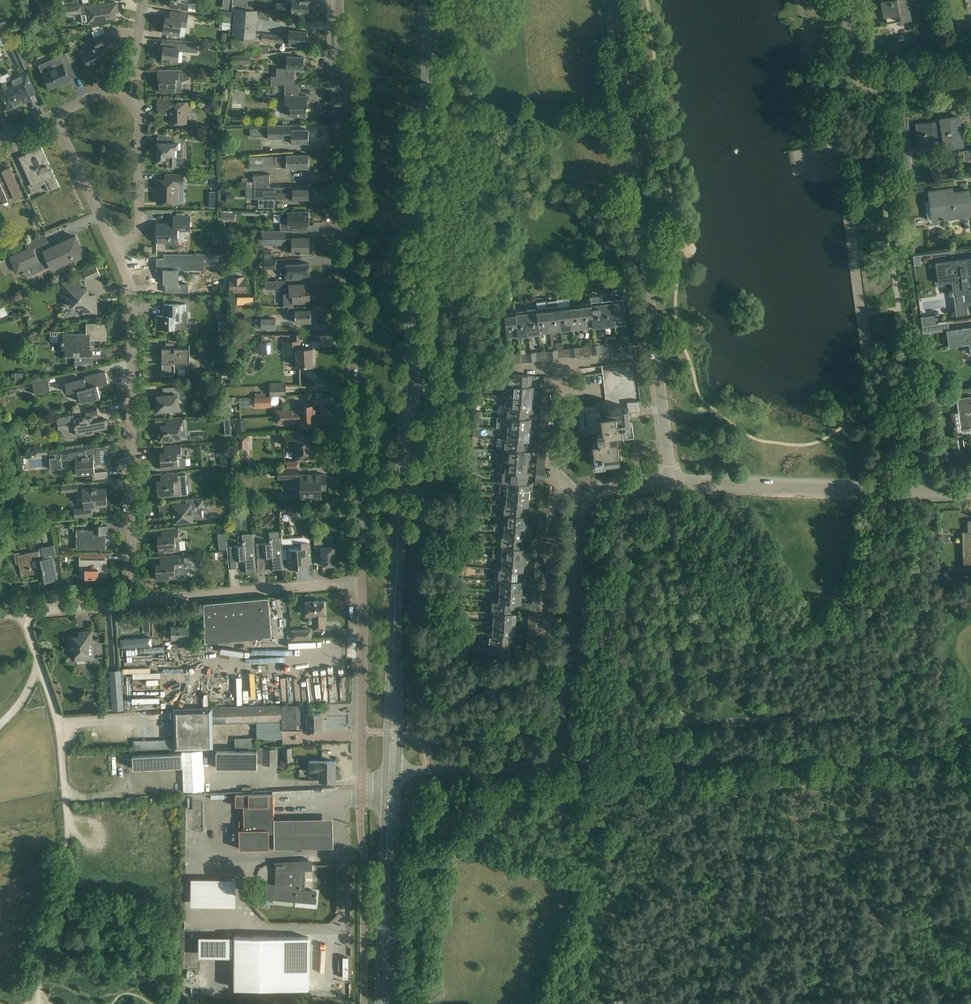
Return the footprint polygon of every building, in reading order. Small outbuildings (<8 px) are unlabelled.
[(194,0),(171,0),(169,7),(179,8),(188,10),(196,11),(197,3),(194,2),(194,0)] [(233,7),(236,7),(243,8),(243,0),(252,0),(233,0),(233,1),(233,7)] [(296,0),(293,0),(292,5),(288,4),(277,3),(276,11),(308,14),(309,1),(296,0)] [(907,0),(884,0),(881,1),(884,17),(886,16),(887,23),(901,20),(901,21),(911,19),(907,0)] [(92,22),(105,20),(115,19),(115,13),(117,12),(116,3),(106,4),(87,7),(86,3),(63,6),(64,15),(81,13),(83,23),(92,22)] [(232,48),(254,51),(254,52),(259,52),(260,46),(260,42),(255,42),(258,10),(243,8),(236,7),(232,48)] [(188,14),(172,11),(171,18),(165,17),(163,33),(180,36),(182,25),(186,26),(188,14)] [(232,12),(223,11),(222,19),(230,20),(232,12)] [(220,29),(230,30),(231,22),(221,21),(220,29)] [(15,35),(21,32),(19,27),(12,30),(15,35)] [(306,32),(290,30),(289,36),(284,35),(263,33),(262,40),(305,45),(306,32)] [(110,44),(105,33),(93,39),(97,47),(82,54),(89,70),(97,66),(96,64),(101,62),(102,63),(109,60),(103,47),(110,44)] [(183,41),(171,40),(162,39),(161,48),(163,48),(161,61),(171,62),(179,63),(180,50),(182,51),(197,52),(198,43),(183,41)] [(29,66),(21,50),(14,53),(19,65),(21,64),(23,69),(29,66)] [(59,55),(39,65),(43,73),(45,79),(49,88),(62,82),(63,84),(70,81),(66,72),(64,67),(71,64),(66,52),(59,55)] [(251,62),(250,54),(233,55),(234,63),(251,62)] [(296,70),(303,70),(304,57),(294,57),(287,56),(287,63),(287,68),(277,67),(277,76),(272,76),(272,85),(285,84),(292,84),(295,84),(296,70)] [(179,70),(157,70),(157,78),(159,78),(159,92),(169,92),(176,92),(181,92),(182,81),(190,78),(190,70),(179,70)] [(0,84),(0,91),(4,100),(8,109),(23,102),(32,98),(30,95),(36,92),(32,83),(27,74),(26,72),(0,84)] [(292,84),(285,84),(285,102),(289,102),(289,116),(308,116),(308,106),(307,106),(307,96),(299,96),(299,84),(295,84),(292,84)] [(173,98),(157,98),(157,109),(161,109),(161,114),(169,114),(169,123),(187,123),(187,110),(189,110),(189,101),(173,101),(173,98)] [(937,142),(937,145),(944,144),(944,148),(953,147),(963,146),(959,116),(940,119),(941,121),(919,124),(916,124),(919,147),(930,146),(930,143),(937,142)] [(292,130),(292,125),(268,125),(268,127),(251,128),(251,136),(268,136),(268,139),(292,138),(292,143),(308,143),(308,130),(292,130)] [(157,142),(157,161),(165,161),(165,167),(175,167),(183,167),(183,157),(176,157),(176,150),(178,150),(178,142),(174,142),(174,134),(158,134),(157,142)] [(49,164),(41,147),(26,154),(30,162),(22,165),(32,186),(45,180),(51,191),(60,186),(51,168),(49,169),(47,165),(49,164)] [(275,156),(263,156),(263,166),(275,166),(275,167),(287,167),(287,168),(298,168),(308,168),(308,154),(298,154),(287,154),(287,155),(275,155),(275,156)] [(10,167),(2,171),(3,173),(0,175),(0,202),(13,196),(14,199),(23,196),(10,167)] [(269,173),(253,174),(255,186),(270,185),(269,173)] [(157,180),(157,203),(167,203),(178,203),(178,202),(184,202),(184,184),(184,174),(177,174),(167,174),(167,180),(157,180)] [(255,186),(246,186),(246,197),(254,197),(254,199),(259,199),(259,207),(271,207),(275,207),(275,199),(284,199),(284,198),(287,198),(287,200),(309,200),(309,187),(299,187),(293,187),(293,186),(284,186),(270,186),(270,185),(255,186)] [(925,202),(927,219),(932,219),(942,218),(942,219),(970,215),(970,209),(969,190),(953,192),(952,188),(928,191),(930,201),(925,202)] [(221,210),(220,219),(228,219),(229,210),(221,210)] [(275,221),(280,221),(280,231),(280,232),(285,232),(292,231),(292,232),(307,231),(307,225),(309,225),(309,211),(295,211),(296,212),(288,212),(284,212),(282,212),(280,214),(275,215),(275,221)] [(190,216),(174,216),(174,223),(157,223),(156,242),(165,242),(165,244),(177,244),(177,230),(190,230),(190,216)] [(33,222),(37,228),(42,226),(38,220),(33,222)] [(276,231),(264,231),(264,244),(276,243),(285,243),(285,251),(292,251),(300,251),(300,253),(302,253),(302,251),(309,251),(309,238),(299,238),(292,238),(285,238),(285,232),(280,232),(280,231),(276,231)] [(85,257),(76,236),(51,247),(48,240),(11,257),(17,270),(33,263),(37,272),(50,266),(51,268),(73,258),(75,262),(85,257)] [(914,255),(913,255),(914,265),(915,264),(921,264),(920,254),(914,255)] [(935,262),(935,263),(936,263),(937,274),(939,283),(953,281),(953,282),(955,294),(964,293),(965,302),(964,302),(965,304),(970,303),(970,257),(935,262)] [(202,258),(156,258),(156,270),(163,270),(163,284),(168,284),(168,292),(189,292),(189,286),(186,286),(184,284),(179,284),(179,269),(202,269),(202,258)] [(277,268),(276,259),(264,260),(264,268),(264,269),(277,268)] [(100,274),(95,263),(82,269),(87,280),(100,274)] [(310,279),(309,263),(285,264),(285,266),(280,266),(281,273),(286,273),(286,280),(296,279),(308,279),(310,279)] [(231,278),(231,292),(246,292),(246,278),(231,278)] [(286,288),(285,280),(276,280),(276,281),(265,281),(266,289),(286,288)] [(80,288),(80,281),(62,283),(63,295),(71,295),(71,307),(83,306),(84,313),(96,312),(95,295),(88,295),(88,288),(80,288)] [(305,289),(305,284),(289,285),(290,294),(285,294),(285,306),(293,306),(293,303),(310,302),(310,289),(305,289)] [(612,299),(615,323),(626,322),(623,298),(612,299)] [(604,324),(615,323),(612,299),(601,301),(604,324)] [(591,302),(593,326),(604,324),(601,301),(591,302)] [(593,326),(591,302),(580,303),(583,327),(593,326)] [(580,303),(569,304),(572,328),(583,327),(580,303)] [(183,316),(183,312),(187,312),(187,304),(164,304),(164,315),(156,315),(156,328),(175,328),(175,330),(186,330),(186,316),(183,316)] [(572,328),(569,304),(558,306),(561,330),(572,328)] [(294,310),(294,306),(288,307),(289,311),(289,317),(295,317),(295,323),(311,322),(311,309),(294,310)] [(558,306),(547,307),(550,331),(561,330),(558,306)] [(540,332),(550,331),(547,307),(537,308),(540,332)] [(529,333),(529,335),(534,335),(534,333),(540,332),(537,308),(526,310),(529,333)] [(529,333),(526,310),(515,311),(518,335),(529,333)] [(518,335),(515,311),(504,312),(507,336),(518,335)] [(937,315),(921,317),(922,325),(938,323),(937,315)] [(276,328),(276,318),(261,318),(261,328),(276,328)] [(106,323),(86,323),(86,333),(63,333),(63,346),(65,346),(65,356),(93,357),(93,340),(106,340),(106,323)] [(946,330),(949,346),(968,344),(970,351),(970,326),(946,330)] [(243,339),(236,339),(236,348),(249,348),(249,341),(243,341),(243,339)] [(273,353),(272,341),(258,342),(259,354),(273,353)] [(300,349),(299,341),(284,342),(284,355),(297,354),(297,366),(313,365),(312,348),(300,349)] [(189,348),(162,347),(162,375),(174,375),(174,363),(189,363),(189,348)] [(627,402),(640,401),(636,361),(601,365),(606,410),(601,410),(600,405),(578,408),(580,425),(585,425),(586,425),(586,432),(597,431),(598,434),(595,435),(596,441),(592,441),(594,458),(601,457),(601,458),(602,457),(602,462),(620,460),(617,438),(611,439),(610,434),(631,432),(629,411),(628,407),(627,402)] [(108,383),(105,371),(96,374),(83,376),(84,378),(64,383),(67,392),(77,389),(80,402),(100,397),(97,385),(108,383)] [(512,385),(533,387),(533,386),(528,386),(529,376),(532,376),(532,375),(508,374),(507,385),(512,386),(512,385)] [(49,390),(47,377),(31,381),(34,393),(49,390)] [(285,394),(285,384),(269,385),(270,395),(285,394)] [(507,396),(532,397),(533,387),(512,385),(512,386),(511,393),(507,392),(507,396)] [(185,400),(184,386),(170,387),(171,394),(156,396),(157,411),(179,409),(178,401),(185,400)] [(948,405),(946,393),(933,395),(935,407),(948,405)] [(531,408),(532,397),(507,396),(507,399),(511,399),(510,406),(505,406),(531,408)] [(271,405),(270,397),(255,397),(256,405),(271,405)] [(958,399),(961,429),(970,427),(970,397),(958,399)] [(628,407),(629,411),(641,409),(640,401),(627,402),(628,407)] [(315,415),(315,404),(299,405),(299,409),(276,410),(276,416),(315,415)] [(531,408),(505,406),(504,417),(530,419),(530,418),(525,418),(526,408),(531,409),(531,408)] [(56,416),(58,425),(62,424),(63,430),(64,431),(64,432),(66,433),(67,434),(70,435),(72,435),(73,437),(95,432),(94,430),(108,427),(106,419),(99,420),(98,413),(74,418),(73,412),(56,416)] [(315,415),(276,416),(276,422),(277,422),(300,422),(300,427),(315,426),(315,415)] [(184,429),(183,417),(165,418),(165,425),(158,425),(159,441),(181,439),(180,429),(184,429)] [(504,428),(529,430),(530,419),(504,417),(504,418),(509,418),(509,425),(505,425),(504,428)] [(235,419),(235,424),(237,424),(237,431),(246,431),(246,419),(235,419)] [(529,441),(529,430),(504,428),(504,431),(508,431),(508,438),(503,438),(529,441)] [(316,447),(316,433),(281,435),(281,444),(296,443),(296,458),(312,458),(312,447),(316,447)] [(238,449),(247,449),(247,436),(238,435),(238,449)] [(527,441),(529,441),(503,438),(502,449),(528,451),(526,451),(527,441)] [(105,448),(105,443),(60,449),(60,453),(48,454),(50,469),(62,468),(62,459),(75,458),(76,475),(95,473),(94,464),(108,463),(107,448),(105,448)] [(186,466),(185,458),(182,457),(181,445),(164,446),(164,453),(160,453),(161,469),(183,467),(186,466)] [(502,460),(527,462),(528,451),(502,449),(502,450),(507,450),(506,457),(502,457),(502,460)] [(231,456),(220,457),(221,465),(232,464),(231,456)] [(527,462),(502,460),(502,464),(506,464),(505,471),(500,471),(526,473),(527,468),(528,468),(529,462),(527,462)] [(298,478),(297,468),(278,468),(279,478),(298,478)] [(251,483),(251,471),(239,471),(240,483),(251,483)] [(500,471),(499,482),(529,484),(520,483),(521,473),(526,474),(526,473),(500,471)] [(161,481),(157,481),(158,497),(168,496),(175,495),(175,494),(183,493),(182,486),(187,485),(186,475),(178,475),(178,472),(173,473),(160,474),(161,481)] [(325,489),(325,474),(301,475),(301,499),(321,498),(321,489),(325,489)] [(77,490),(76,482),(61,483),(61,491),(77,490)] [(503,493),(529,495),(529,484),(499,482),(508,483),(508,490),(504,490),(503,493)] [(83,508),(75,509),(75,518),(84,517),(92,516),(92,508),(99,507),(99,506),(108,505),(106,488),(96,489),(91,489),(91,487),(82,488),(83,508)] [(528,506),(529,495),(503,493),(503,496),(507,496),(507,503),(502,503),(502,504),(528,506)] [(205,507),(205,497),(186,499),(187,503),(172,504),(174,524),(194,522),(193,511),(196,510),(196,507),(205,507)] [(308,505),(308,514),(322,513),(322,504),(308,505)] [(528,506),(502,504),(501,514),(527,516),(524,516),(524,511),(526,511),(526,506),(528,506)] [(294,514),(303,516),(305,507),(296,505),(294,514)] [(526,527),(527,516),(501,514),(501,515),(506,515),(505,522),(501,522),(501,525),(526,527)] [(35,521),(48,530),(52,524),(38,516),(35,521)] [(107,525),(94,525),(94,530),(88,530),(88,528),(76,528),(77,549),(106,549),(106,534),(107,534),(107,525)] [(499,536),(525,538),(526,527),(501,525),(501,528),(505,529),(504,536),(499,535),(499,536)] [(180,550),(178,528),(161,529),(162,536),(157,536),(159,552),(180,550)] [(254,544),(256,558),(272,557),(273,570),(284,569),(281,531),(270,532),(271,542),(254,544)] [(257,571),(256,558),(254,544),(254,534),(243,535),(244,545),(227,546),(227,549),(228,560),(245,559),(246,572),(257,571)] [(499,536),(498,547),(524,549),(524,548),(519,548),(520,538),(525,539),(525,538),(499,536)] [(321,540),(314,540),(315,559),(321,558),(322,566),(336,564),(334,546),(334,539),(328,539),(328,537),(321,538),(321,540)] [(283,559),(283,561),(288,560),(288,569),(299,568),(299,565),(312,563),(310,542),(301,543),(282,544),(283,559)] [(58,556),(55,544),(39,548),(39,550),(17,554),(21,576),(43,572),(45,581),(58,579),(53,557),(58,556)] [(524,555),(524,549),(498,547),(503,548),(503,555),(499,554),(498,558),(523,560),(525,560),(526,555),(524,555)] [(107,553),(79,553),(79,559),(82,559),(82,569),(85,569),(85,578),(98,578),(98,576),(107,576),(107,553)] [(186,577),(184,554),(160,557),(160,564),(155,564),(157,580),(176,578),(186,577)] [(523,570),(523,560),(498,558),(498,561),(502,561),(502,568),(497,568),(497,569),(523,570)] [(497,569),(496,579),(522,581),(519,580),(519,576),(520,576),(521,571),(522,571),(523,570),(497,569)] [(521,592),(522,581),(496,579),(496,580),(501,580),(500,587),(496,587),(496,590),(521,592)] [(490,601),(520,603),(521,592),(496,590),(496,593),(500,594),(499,601),(490,600),(490,601)] [(272,636),(268,597),(204,603),(207,642),(272,636)] [(325,614),(324,601),(305,602),(306,615),(308,615),(308,619),(312,619),(312,621),(313,621),(313,630),(325,629),(324,614),(325,614)] [(520,603),(490,601),(489,611),(515,613),(510,612),(511,608),(514,608),(514,603),(520,603)] [(490,622),(514,624),(515,613),(489,611),(489,612),(494,612),(494,619),(490,619),(490,622)] [(514,635),(514,624),(490,622),(489,625),(493,626),(493,633),(488,632),(488,633),(514,635)] [(189,639),(189,626),(172,626),(164,626),(164,639),(189,639)] [(312,639),(312,628),(290,629),(291,640),(312,639)] [(94,658),(92,630),(79,632),(79,636),(69,637),(70,650),(75,650),(76,660),(94,658)] [(514,635),(488,633),(487,640),(483,640),(482,652),(510,654),(511,645),(508,645),(509,635),(514,635)] [(152,636),(120,637),(120,648),(153,647),(152,636)] [(121,669),(110,670),(113,710),(124,709),(121,669)] [(288,673),(289,702),(300,701),(298,673),(288,673)] [(256,721),(256,729),(321,730),(321,713),(307,713),(307,704),(173,707),(174,748),(213,747),(213,722),(256,721)] [(292,760),(291,747),(283,748),(284,761),(292,760)] [(277,748),(266,748),(263,749),(263,764),(277,764),(277,748)] [(257,750),(232,750),(216,751),(216,767),(257,768),(257,750)] [(182,766),(182,753),(132,755),(133,758),(127,758),(128,766),(133,765),(133,768),(182,766)] [(335,761),(320,761),(312,761),(309,761),(309,769),(320,769),(319,780),(335,780),(335,761)] [(273,800),(273,794),(236,794),(236,800),(236,806),(244,805),(244,820),(239,820),(240,848),(259,848),(274,848),(273,800)] [(274,821),(274,851),(333,850),(332,821),(274,821)] [(267,884),(265,897),(271,897),(271,900),(272,900),(272,897),(315,902),(316,896),(317,896),(317,894),(316,893),(316,891),(304,890),(304,869),(312,869),(311,860),(275,863),(276,871),(276,885),(267,884)] [(191,902),(235,903),(235,882),(193,881),(193,883),(191,883),(191,902)] [(234,936),(234,988),(310,989),(309,937),(234,936)]
